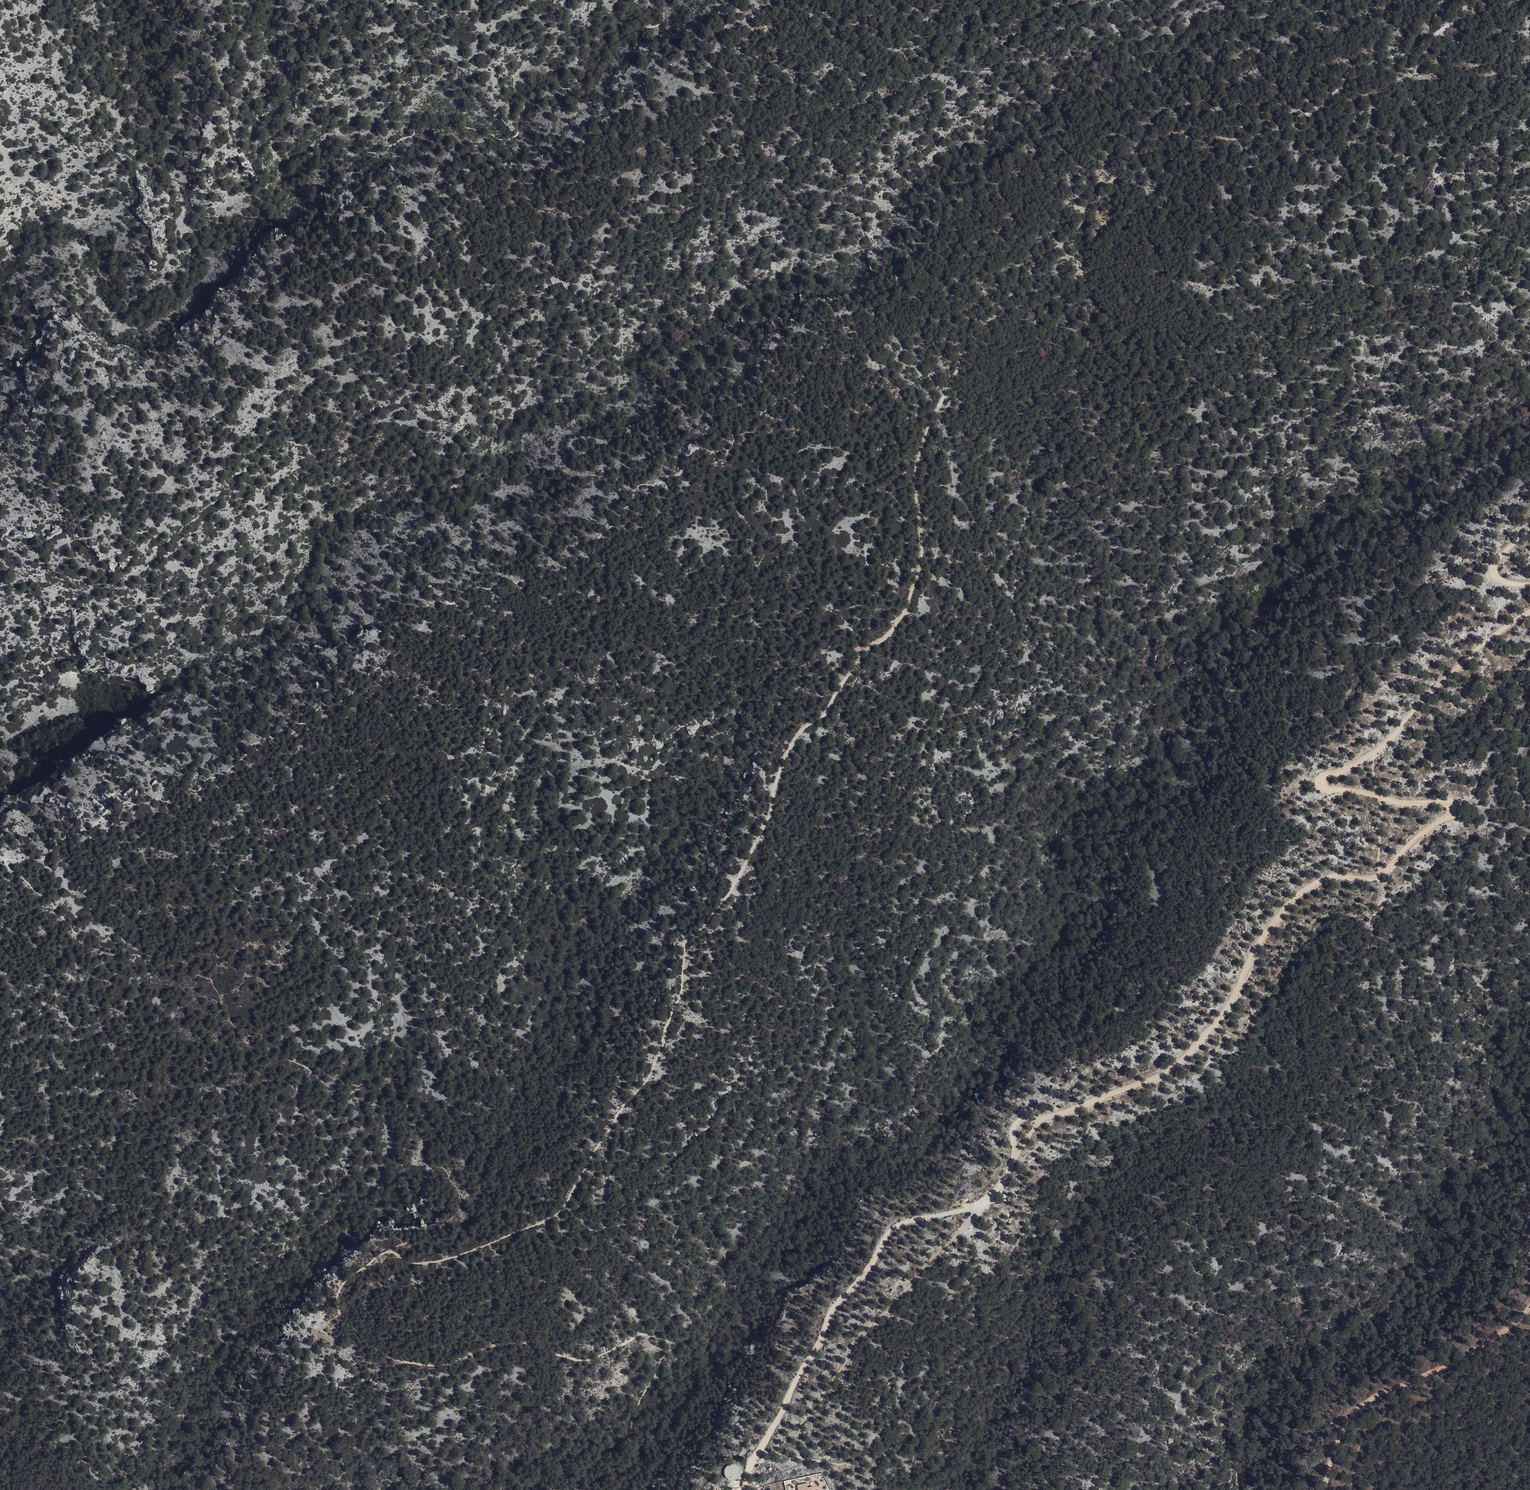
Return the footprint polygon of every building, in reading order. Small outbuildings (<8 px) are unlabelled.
[(741,1471),(740,1468),(739,1466),(736,1465),(733,1464),(731,1465),(728,1466),(726,1468),(725,1470),(725,1473),(726,1475),(727,1478),(729,1479),(731,1481),(734,1481),(737,1480),(739,1478),(741,1476),(742,1474),(741,1471)]
